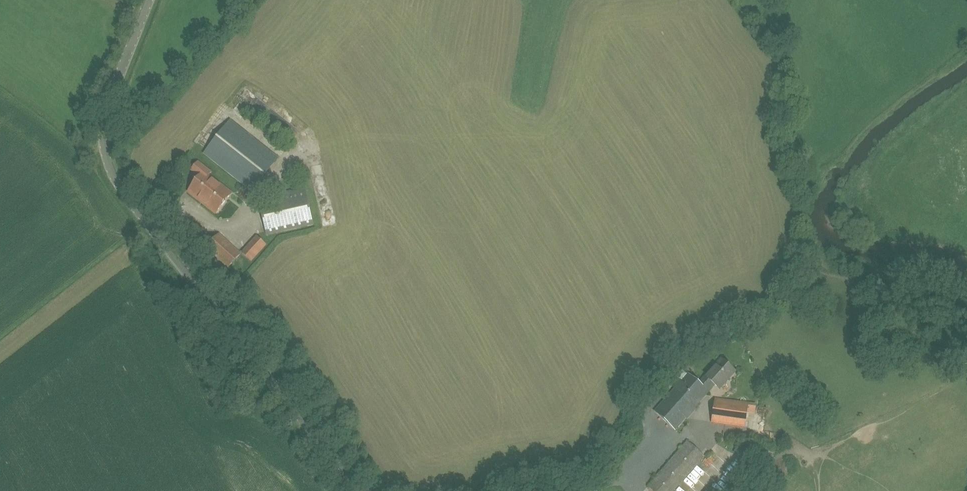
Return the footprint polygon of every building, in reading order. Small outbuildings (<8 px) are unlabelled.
[(279,158),(230,120),(204,154),(252,192),(279,158)] [(192,171),(200,177),(189,192),(216,213),(231,193),(205,173),(207,170),(198,163),(192,171)] [(266,233),(313,222),(305,188),(274,195),(276,206),(261,209),(266,233)] [(207,248),(228,268),(241,254),(219,235),(207,248)] [(257,237),(242,253),(251,261),(266,245),(257,237)] [(675,430),(708,392),(707,392),(714,384),(719,389),(735,371),(722,359),(706,376),(699,384),(687,374),(655,411),(675,430)] [(756,405),(748,404),(715,399),(712,422),(745,426),(747,412),(755,413),(756,405)] [(759,437),(742,435),(735,434),(734,440),(741,442),(758,444),(759,437)] [(648,486),(653,490),(674,490),(705,457),(688,442),(648,486)]
